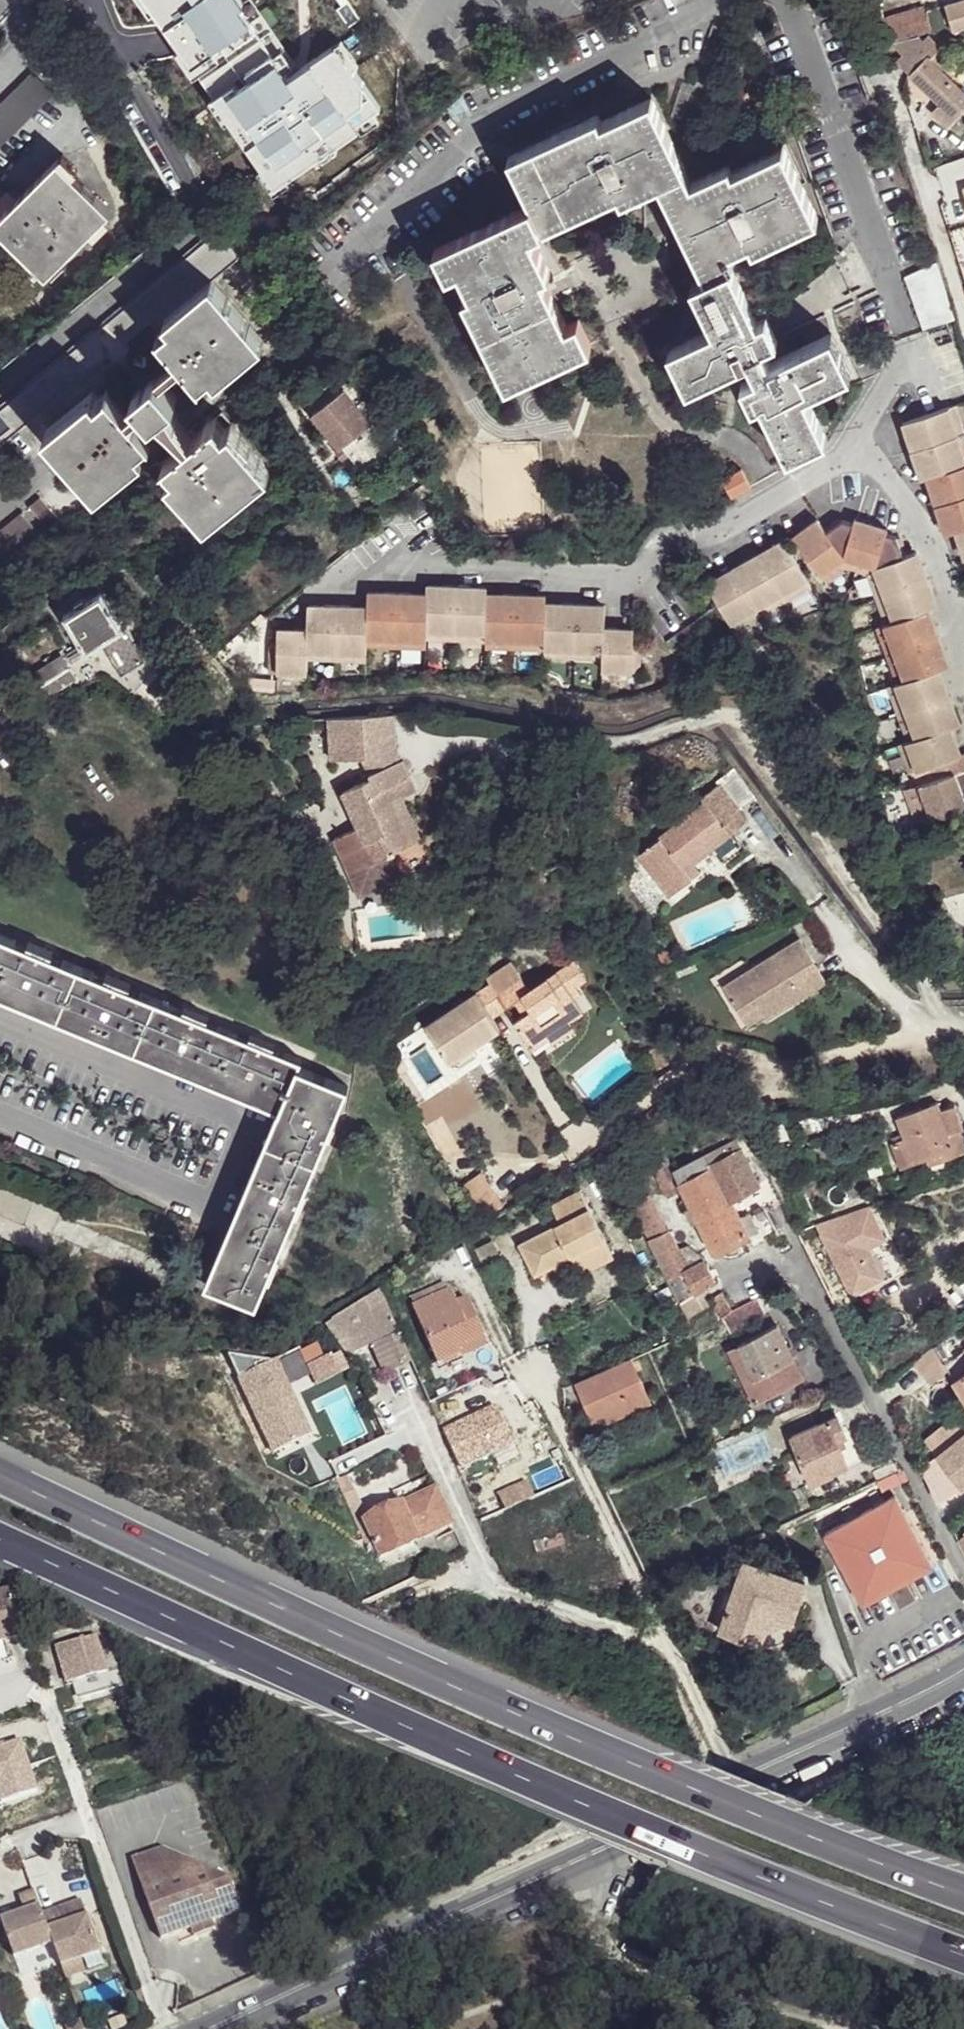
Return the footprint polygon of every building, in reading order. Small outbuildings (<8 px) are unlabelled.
[(946,7),(953,33),(963,30),(963,2),(946,7)] [(307,123),(358,98),(326,34),(275,59),(307,123)] [(951,59),(929,35),(923,42),(919,38),(896,61),(911,75),(928,58),(941,70),(951,59)] [(928,58),(911,75),(939,103),(933,113),(947,130),(963,111),(963,93),(941,70),(928,58)] [(692,180),(653,98),(602,121),(597,114),(509,155),(530,202),(438,244),(449,271),(461,266),(474,290),(465,295),(507,383),(590,344),(579,319),(568,324),(544,273),(549,271),(533,232),(621,192),(624,199),(662,182),(705,275),(693,281),(713,326),(668,347),(685,385),(746,358),(753,371),(738,379),(749,402),(759,398),(783,453),(820,435),(800,392),(843,370),(826,333),(769,359),(763,345),(775,338),(765,314),(754,320),(724,253),(749,241),(752,248),(812,219),(782,146),(733,168),(731,164),(692,180)] [(58,160),(0,220),(0,227),(47,275),(111,213),(58,160)] [(218,230),(0,408),(0,410),(15,431),(233,253),(218,230)] [(946,277),(916,289),(931,328),(959,318),(952,297),(946,277)] [(262,345),(211,282),(166,319),(171,324),(159,335),(172,353),(186,370),(200,388),(213,378),(219,382),(262,345)] [(186,370),(172,353),(151,369),(147,364),(129,379),(138,391),(123,405),(137,421),(146,411),(151,419),(159,413),(170,429),(185,443),(192,437),(180,417),(170,404),(176,400),(166,387),(186,370)] [(379,435),(339,389),(311,414),(350,462),(379,435)] [(123,405),(110,390),(98,399),(92,393),(46,430),(97,494),(142,454),(138,448),(147,438),(137,421),(123,405)] [(961,406),(953,408),(963,444),(963,415),(961,406)] [(908,423),(919,463),(924,462),(929,477),(932,476),(963,465),(963,444),(953,408),(908,423)] [(267,472),(222,414),(192,437),(185,443),(159,464),(206,523),(267,472)] [(0,452),(0,478),(13,468),(0,452)] [(932,476),(944,517),(946,516),(950,525),(963,522),(963,466),(932,476)] [(57,522),(38,497),(28,507),(47,529),(57,522)] [(20,513),(0,529),(0,568),(39,536),(20,513)] [(950,525),(953,533),(960,531),(963,530),(963,522),(950,525)] [(828,540),(818,527),(806,535),(810,539),(797,548),(827,591),(846,577),(842,570),(846,567),(828,540)] [(855,531),(844,528),(828,540),(846,567),(876,578),(906,565),(898,545),(855,531)] [(808,588),(788,544),(776,550),(777,554),(762,559),(784,608),(811,596),(808,588)] [(762,559),(760,556),(748,562),(751,566),(736,573),(757,620),(784,608),(762,559)] [(923,578),(917,561),(906,565),(876,578),(897,634),(927,622),(936,618),(931,601),(934,599),(925,577),(923,578)] [(736,573),(733,568),(720,573),(723,578),(708,586),(725,626),(745,617),(749,624),(757,620),(736,573)] [(876,578),(868,580),(888,638),(897,634),(876,578)] [(451,595),(434,594),(433,603),(432,636),(494,637),(495,601),(494,595),(477,595),(477,592),(451,591),(451,595)] [(123,629),(102,594),(65,617),(85,651),(90,648),(123,629)] [(511,601),(495,601),(494,637),(494,645),(553,645),(553,609),(553,601),(535,600),(535,597),(511,597),(511,601)] [(391,602),(377,602),(376,617),(377,644),(433,645),(432,636),(433,603),(418,602),(418,600),(391,598),(391,602)] [(571,610),(553,609),(553,645),(553,653),(610,654),(613,630),(613,610),(596,611),(596,607),(571,606),(571,610)] [(332,615),(315,615),(315,634),(315,658),(376,659),(376,653),(377,644),(376,617),(356,616),(356,613),(332,613),(332,615)] [(933,636),(927,622),(897,634),(888,638),(908,692),(938,681),(948,677),(942,660),(945,659),(936,635),(933,636)] [(126,645),(123,629),(90,648),(98,661),(126,645)] [(623,629),(613,630),(610,654),(611,662),(611,675),(649,676),(649,646),(640,646),(641,634),(624,633),(623,629)] [(287,651),(278,651),(276,678),(313,679),(315,666),(315,658),(315,634),(303,633),(302,637),(287,637),(287,651)] [(494,637),(434,637),(433,645),(494,645),(494,637)] [(888,638),(881,640),(900,695),(908,692),(888,638)] [(433,645),(377,644),(376,653),(432,653),(433,645)] [(553,645),(494,645),(494,651),(553,655),(553,645)] [(610,654),(553,653),(553,662),(611,662),(610,654)] [(72,673),(63,655),(39,669),(48,687),(72,673)] [(376,659),(315,658),(315,666),(376,668),(376,659)] [(945,698),(938,681),(908,692),(898,698),(918,750),(953,736),(957,735),(952,720),(954,719),(947,696),(945,698)] [(898,698),(891,701),(911,752),(918,750),(898,698)] [(397,716),(333,718),(334,761),(379,759),(398,752),(397,716)] [(956,748),(953,736),(918,750),(909,753),(919,782),(932,777),(961,767),(953,750),(956,748)] [(909,753),(902,756),(912,785),(919,782),(909,753)] [(415,784),(406,762),(373,776),(374,781),(344,793),(359,829),(335,840),(348,871),(370,862),(391,854),(419,843),(407,810),(401,812),(393,793),(415,784)] [(961,767),(932,777),(937,791),(920,797),(933,832),(963,821),(963,805),(957,784),(963,781),(963,778),(961,767)] [(750,821),(741,809),(751,802),(728,773),(718,781),(722,785),(704,797),(710,804),(641,857),(671,897),(695,878),(687,869),(696,862),(750,821)] [(402,881),(391,854),(370,862),(348,871),(359,897),(402,881)] [(687,869),(695,878),(704,871),(696,862),(687,869)] [(277,1110),(206,1286),(255,1306),(266,1279),(276,1256),(295,1210),(304,1188),(325,1135),(332,1121),(345,1085),(0,939),(0,993),(277,1110)] [(723,989),(742,1018),(757,1008),(765,1020),(767,1023),(827,985),(799,941),(723,989)] [(483,981),(486,987),(423,1029),(448,1067),(469,1051),(497,1033),(490,1022),(518,1003),(526,1012),(511,1023),(530,1052),(545,1043),(549,1048),(572,1032),(568,1026),(580,1019),(570,1004),(563,992),(580,981),(568,962),(525,992),(508,966),(483,981)] [(757,1008),(742,1018),(749,1029),(765,1020),(757,1008)] [(469,1051),(448,1067),(454,1075),(475,1059),(469,1051)] [(893,1120),(902,1141),(912,1168),(928,1163),(936,1160),(938,1165),(963,1156),(963,1141),(952,1108),(940,1113),(935,1105),(893,1120)] [(337,1123),(332,1121),(325,1135),(330,1138),(337,1123)] [(677,1184),(651,1136),(637,1144),(666,1197),(680,1190),(677,1184)] [(902,1141),(895,1145),(905,1171),(912,1168),(902,1141)] [(751,1167),(741,1150),(677,1184),(680,1190),(711,1249),(719,1253),(757,1232),(747,1212),(737,1219),(728,1200),(768,1179),(759,1163),(751,1167)] [(936,1160),(928,1163),(931,1169),(938,1165),(936,1160)] [(505,1200),(484,1170),(466,1182),(488,1213),(505,1200)] [(643,1197),(629,1179),(616,1187),(626,1206),(631,1205),(643,1197)] [(309,1190),(304,1188),(295,1210),(300,1213),(309,1190)] [(610,1253),(574,1191),(545,1205),(555,1223),(515,1245),(532,1274),(549,1265),(566,1257),(570,1265),(575,1273),(610,1253)] [(648,1197),(643,1197),(631,1205),(659,1260),(678,1248),(648,1197)] [(870,1207),(817,1225),(855,1294),(885,1276),(870,1248),(886,1237),(870,1207)] [(706,1260),(687,1246),(678,1248),(659,1260),(681,1299),(715,1281),(712,1268),(706,1260)] [(280,1258),(276,1256),(266,1279),(272,1281),(280,1258)] [(570,1265),(566,1257),(549,1265),(553,1274),(570,1265)] [(462,1300),(456,1287),(418,1304),(445,1365),(468,1353),(464,1346),(488,1334),(472,1296),(462,1300)] [(398,1334),(379,1292),(328,1323),(345,1358),(398,1334)] [(763,1314),(755,1296),(731,1308),(721,1316),(728,1332),(763,1314)] [(777,1329),(730,1354),(755,1402),(801,1380),(777,1329)] [(494,1344),(488,1334),(464,1346),(468,1353),(470,1357),(494,1344)] [(309,1372),(334,1363),(329,1352),(305,1361),(309,1372)] [(962,1354),(947,1365),(956,1379),(963,1373),(963,1357),(962,1354)] [(651,1397),(635,1359),(580,1382),(599,1420),(651,1397)] [(956,1379),(947,1365),(936,1371),(945,1388),(958,1381),(956,1379)] [(956,1379),(958,1381),(963,1390),(963,1373),(956,1379)] [(653,1403),(651,1397),(599,1420),(601,1427),(653,1403)] [(495,1402),(440,1428),(460,1470),(515,1445),(495,1402)] [(847,1436),(837,1416),(794,1437),(814,1481),(832,1473),(830,1469),(847,1461),(838,1441),(847,1436)] [(920,1464),(941,1500),(963,1482),(963,1431),(920,1464)] [(453,1523),(438,1488),(367,1522),(347,1477),(336,1479),(368,1552),(378,1548),(382,1556),(453,1523)] [(528,1495),(520,1479),(492,1494),(500,1510),(528,1495)] [(933,1566),(894,1495),(825,1532),(861,1603),(889,1589),(907,1580),(933,1566)] [(467,1552),(455,1526),(434,1535),(446,1561),(467,1552)] [(805,1584),(745,1562),(721,1628),(760,1641),(765,1628),(779,1618),(790,1623),(805,1584)] [(916,1599),(907,1580),(889,1589),(900,1607),(916,1599)] [(0,1595),(0,1639),(23,1632),(10,1592),(0,1595)] [(95,1635),(56,1646),(62,1665),(76,1660),(101,1652),(95,1635)] [(107,1670),(101,1652),(76,1660),(81,1677),(107,1670)] [(165,1849),(131,1860),(160,1938),(175,1933),(210,1922),(240,1912),(227,1879),(165,1849)] [(2,1922),(16,1957),(54,1943),(35,1891),(19,1898),(24,1914),(2,1922)] [(59,1909),(44,1914),(54,1943),(57,1954),(62,1967),(101,1953),(88,1917),(65,1925),(59,1909)] [(175,1933),(180,1943),(213,1932),(210,1922),(175,1933)] [(16,1957),(19,1968),(57,1954),(54,1943),(16,1957)] [(62,1967),(67,1979),(105,1965),(101,1953),(62,1967)]
